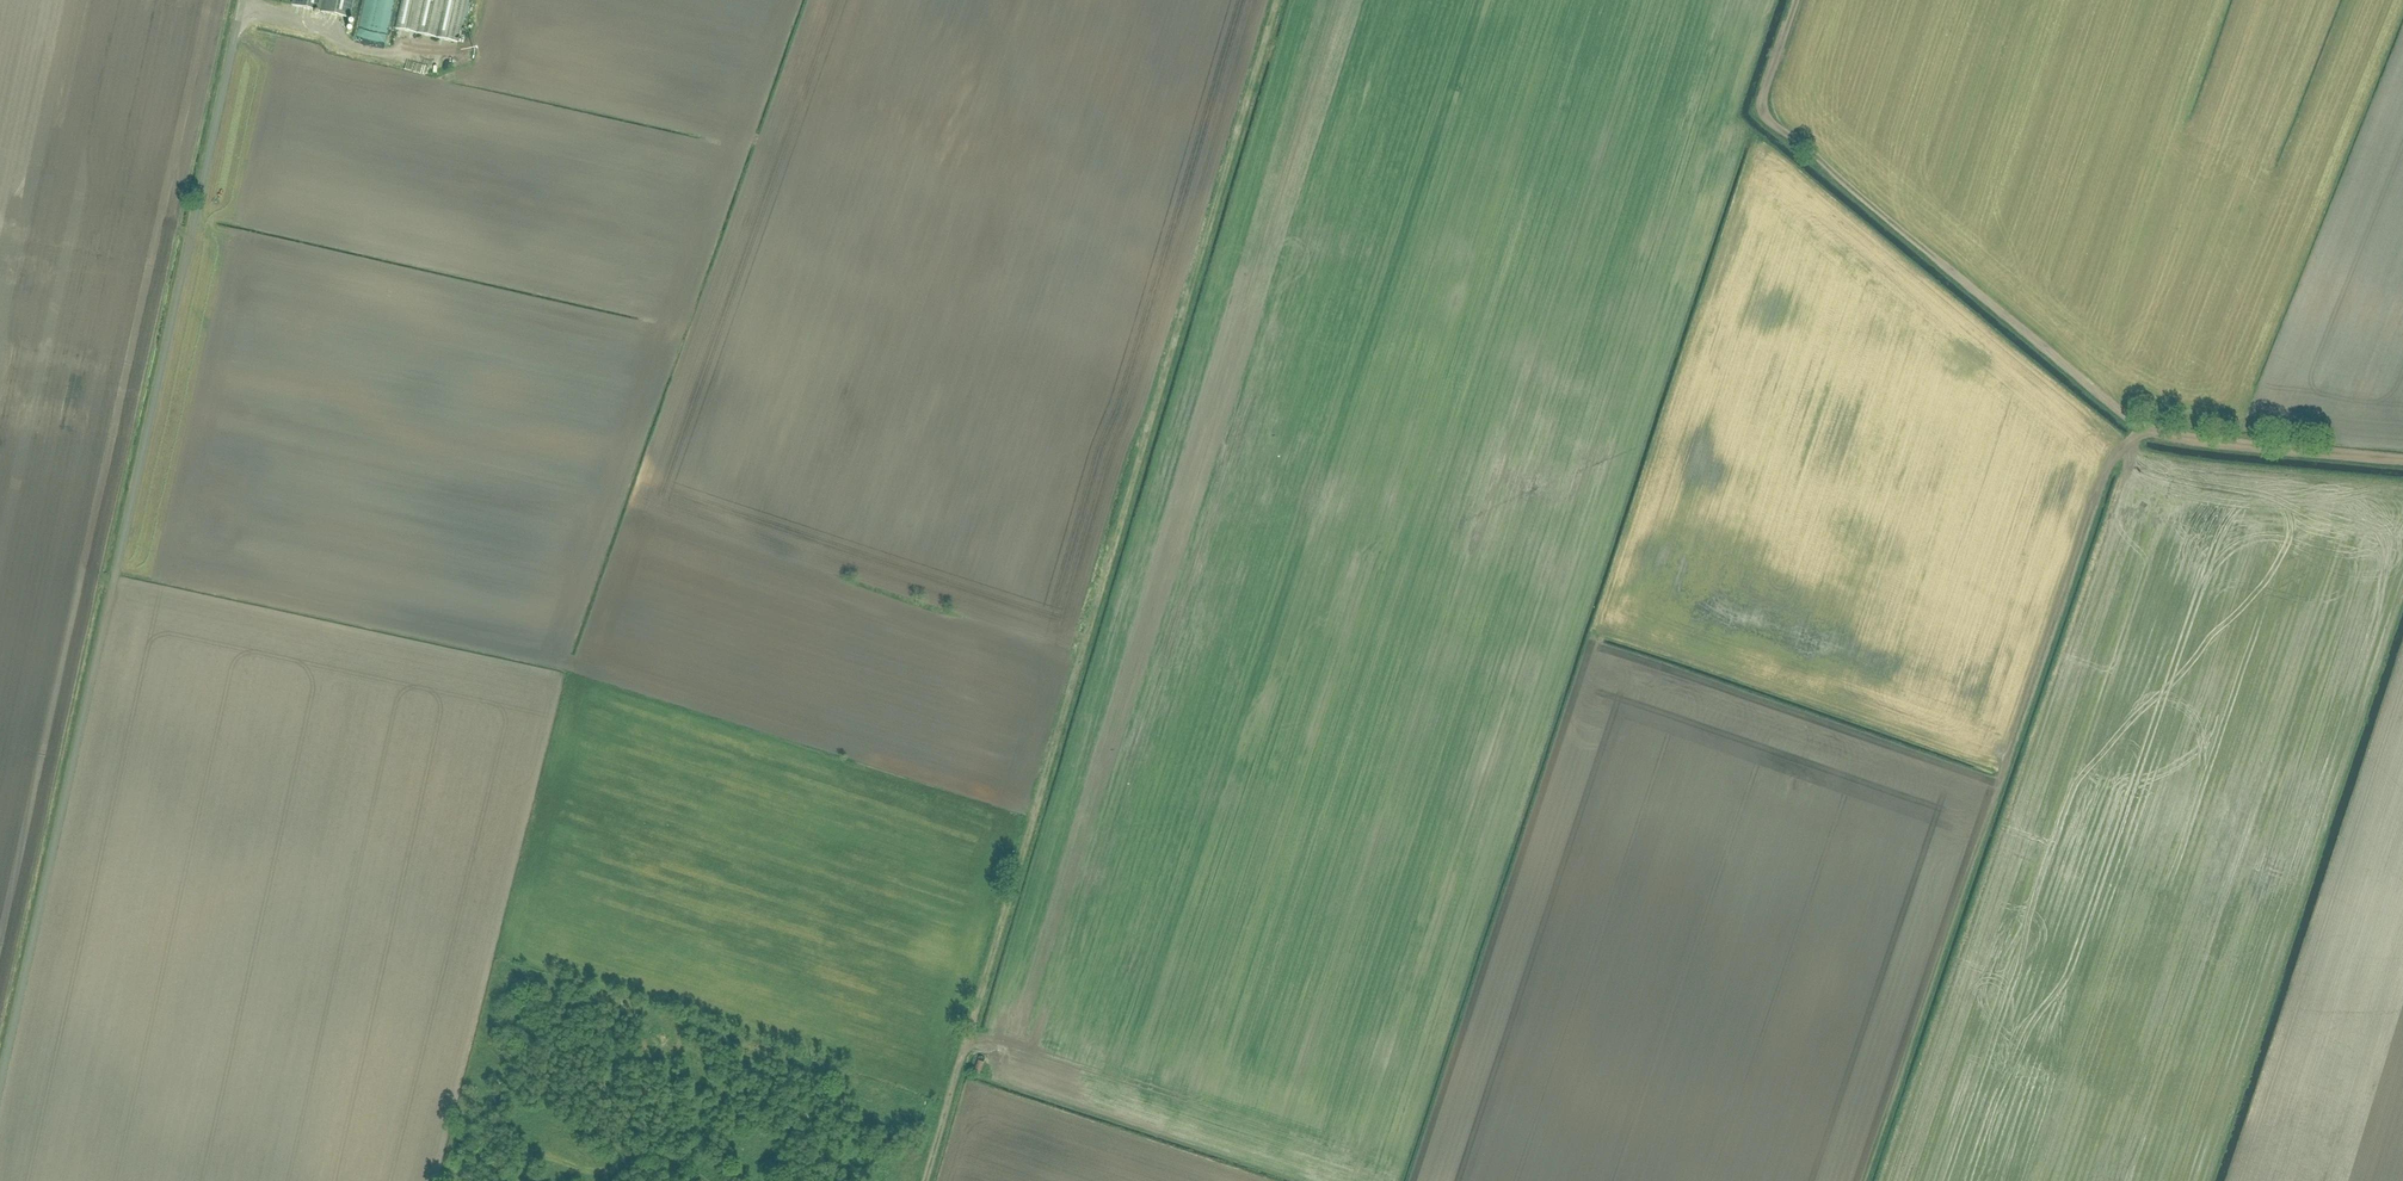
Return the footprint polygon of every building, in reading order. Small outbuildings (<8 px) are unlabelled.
[(293,6),(349,19),(353,0),(294,0),(293,6)] [(396,30),(457,43),(467,0),(403,0),(396,30)] [(342,73),(356,73),(357,58),(342,58),(342,73)]
